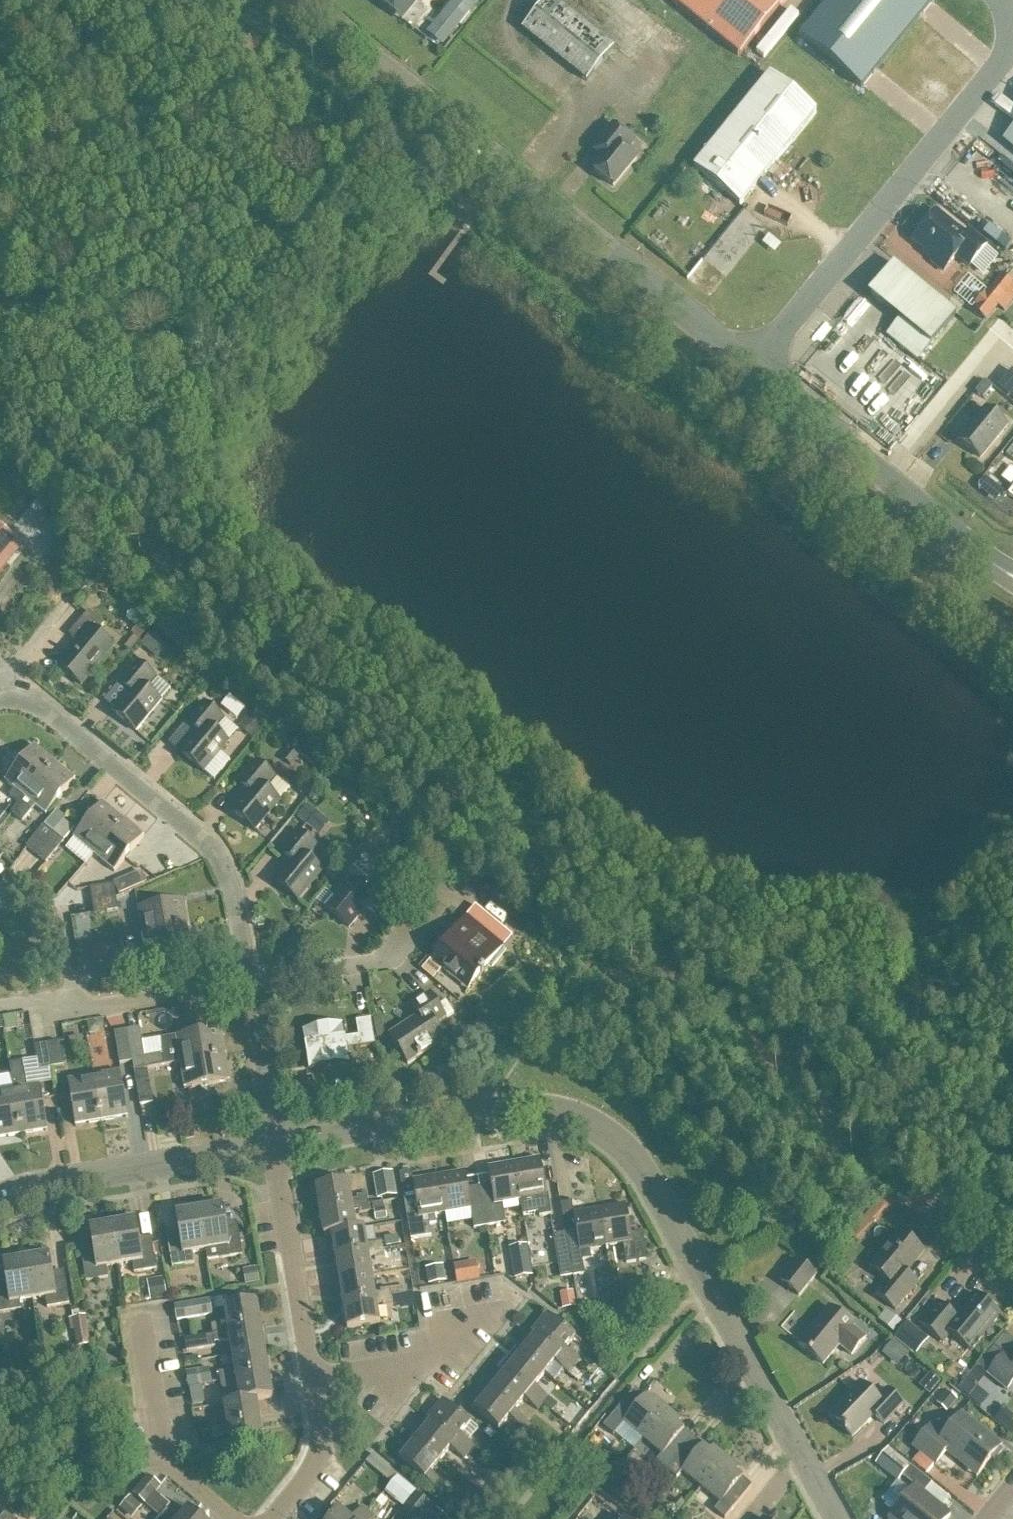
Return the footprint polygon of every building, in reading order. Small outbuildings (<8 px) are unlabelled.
[(404,17),(418,0),(383,0),(384,4),(390,9),(394,9),(404,17)] [(483,0),(456,0),(440,20),(456,33),(483,0)] [(524,32),(587,84),(613,52),(550,0),(524,32)] [(740,59),(788,0),(667,0),(740,59)] [(862,91),(936,2),(934,0),(833,0),(800,40),(862,91)] [(816,115),(770,77),(694,171),(740,208),(816,115)] [(595,173),(614,189),(637,161),(626,153),(634,143),(614,127),(599,146),(610,155),(595,173)] [(1003,144),(1012,152),(1012,132),(1003,144)] [(748,213),(691,278),(712,297),(769,232),(748,213)] [(941,219),(939,219),(935,216),(913,242),(935,260),(932,264),(944,274),(957,258),(970,269),(986,249),(969,234),(964,240),(947,226),(947,223),(941,219)] [(918,364),(957,317),(894,266),(869,298),(899,323),(887,338),(918,364)] [(960,444),(981,460),(1006,429),(986,412),(960,444)] [(19,548),(0,532),(0,571),(19,548)] [(82,689),(114,648),(98,635),(105,627),(88,614),(69,638),(78,645),(71,654),(72,655),(60,671),(82,689)] [(158,662),(169,648),(153,636),(143,649),(158,662)] [(136,733),(160,704),(147,693),(156,683),(136,665),(119,685),(130,694),(113,715),(136,733)] [(205,776),(230,745),(239,732),(226,722),(205,704),(187,726),(197,735),(179,756),(205,776)] [(251,716),(240,730),(254,742),(265,727),(251,716)] [(21,806),(56,764),(36,747),(6,782),(17,792),(12,798),(21,806)] [(291,767),(298,758),(291,752),(284,761),(291,767)] [(255,833),(279,804),(266,793),(276,781),(255,763),(238,784),(249,794),(232,814),(255,833)] [(46,816),(76,781),(56,764),(21,806),(13,815),(25,825),(38,809),(46,816)] [(94,856),(124,821),(104,804),(74,839),(94,856)] [(319,816),(308,807),(297,820),(308,829),(319,816)] [(36,855),(54,834),(64,821),(67,818),(57,811),(27,847),(36,855)] [(10,820),(0,812),(0,832),(10,820)] [(46,864),(74,830),(64,821),(54,834),(36,855),(46,864)] [(114,873),(144,837),(124,821),(94,856),(114,873)] [(297,902),(321,873),(310,863),(319,851),(299,834),(282,855),(292,864),(275,884),(297,902)] [(430,878),(425,867),(415,871),(420,882),(430,878)] [(375,919),(393,898),(373,882),(363,893),(351,883),(327,912),(348,930),(365,911),(375,919)] [(116,899),(116,898),(114,886),(91,890),(93,902),(116,899)] [(116,899),(93,902),(95,915),(119,912),(116,898),(116,899)] [(142,935),(187,928),(183,901),(138,909),(142,935)] [(476,908),(468,918),(433,960),(470,991),(505,950),(495,941),(503,931),(476,908)] [(147,962),(191,954),(187,928),(142,935),(147,962)] [(114,962),(112,944),(91,947),(93,965),(114,962)] [(137,964),(129,965),(99,970),(101,984),(139,977),(137,964)] [(436,1025),(448,1018),(432,994),(413,1006),(420,1017),(391,1036),(410,1065),(446,1041),(436,1025)] [(375,1047),(372,1021),(357,1024),(360,1049),(375,1047)] [(351,1065),(344,1024),(304,1032),(311,1072),(351,1065)] [(163,1053),(145,1056),(141,1031),(128,1033),(133,1064),(135,1072),(180,1065),(180,1064),(227,1056),(223,1030),(161,1040),(163,1053)] [(133,1064),(128,1033),(114,1035),(120,1066),(133,1064)] [(46,1044),(50,1068),(64,1066),(60,1042),(46,1044)] [(39,1070),(50,1068),(46,1044),(35,1046),(39,1070)] [(232,1083),(227,1056),(180,1064),(180,1065),(184,1091),(232,1083)] [(22,1136),(47,1132),(40,1086),(27,1088),(22,1063),(9,1065),(14,1090),(22,1136)] [(102,1122),(128,1118),(121,1072),(106,1075),(105,1068),(92,1070),(93,1077),(102,1122)] [(75,1127),(102,1122),(93,1077),(68,1081),(75,1127)] [(139,1106),(152,1104),(148,1080),(135,1082),(139,1106)] [(14,1090),(0,1092),(0,1140),(22,1136),(14,1090)] [(516,1165),(523,1202),(536,1200),(539,1221),(551,1219),(547,1198),(541,1161),(516,1165)] [(502,1206),(523,1202),(516,1165),(490,1170),(493,1187),(480,1189),(488,1230),(505,1227),(502,1206)] [(465,1173),(440,1177),(440,1178),(447,1217),(471,1212),(474,1231),(488,1230),(480,1189),(468,1191),(465,1173)] [(397,1199),(393,1175),(374,1178),(378,1202),(397,1199)] [(447,1217),(440,1178),(415,1183),(418,1200),(407,1202),(410,1221),(414,1242),(431,1239),(429,1228),(437,1227),(436,1219),(447,1218),(447,1217)] [(321,1214),(369,1206),(368,1198),(352,1200),(349,1185),(317,1190),(321,1214)] [(861,1219),(847,1235),(856,1243),(885,1210),(897,1205),(886,1195),(863,1221),(861,1219)] [(228,1233),(223,1205),(205,1208),(206,1212),(200,1213),(207,1254),(208,1264),(244,1259),(239,1231),(228,1233)] [(357,1232),(355,1218),(370,1215),(369,1206),(321,1214),(325,1238),(329,1237),(357,1232)] [(627,1208),(601,1213),(607,1249),(623,1247),(627,1266),(647,1263),(642,1235),(632,1237),(627,1208)] [(207,1254),(200,1213),(195,1214),(195,1210),(177,1213),(181,1240),(168,1242),(173,1270),(195,1266),(194,1256),(207,1254)] [(577,1234),(566,1236),(573,1279),(585,1277),(583,1263),(592,1262),(590,1252),(607,1249),(601,1213),(574,1217),(577,1234)] [(135,1276),(157,1273),(152,1245),(141,1246),(136,1220),(118,1223),(119,1227),(114,1228),(121,1268),(133,1266),(135,1276)] [(121,1268),(114,1228),(109,1228),(108,1224),(91,1227),(95,1254),(82,1256),(86,1284),(109,1280),(107,1270),(121,1268)] [(357,1232),(332,1237),(336,1260),(384,1252),(383,1244),(366,1246),(364,1231),(357,1232)] [(906,1275),(924,1253),(901,1233),(872,1269),(887,1282),(876,1295),(897,1312),(919,1285),(906,1275)] [(566,1236),(554,1238),(561,1281),(573,1279),(566,1236)] [(384,1252),(336,1260),(340,1284),(372,1279),(369,1261),(375,1261),(375,1263),(386,1262),(384,1252)] [(525,1252),(511,1255),(516,1282),(530,1280),(525,1252)] [(47,1311),(70,1307),(65,1278),(53,1280),(49,1255),(31,1258),(32,1262),(26,1263),(32,1303),(45,1301),(47,1311)] [(26,1263),(21,1263),(21,1259),(3,1262),(7,1290),(0,1291),(0,1315),(21,1312),(20,1305),(32,1303),(26,1263)] [(801,1298),(818,1277),(800,1262),(783,1283),(801,1298)] [(457,1287),(480,1283),(477,1263),(453,1267),(457,1287)] [(446,1284),(443,1268),(426,1271),(429,1287),(446,1284)] [(246,1288),(260,1285),(258,1270),(243,1272),(246,1288)] [(372,1279),(340,1284),(344,1308),(392,1300),(391,1292),(380,1293),(381,1296),(375,1297),(372,1279)] [(168,1301),(164,1280),(148,1283),(151,1304),(168,1301)] [(630,1298),(655,1294),(653,1283),(628,1287),(630,1298)] [(973,1352),(1002,1317),(976,1295),(957,1319),(940,1304),(922,1326),(945,1345),(953,1336),(973,1352)] [(392,1300),(344,1308),(347,1332),(380,1326),(377,1309),(383,1308),(383,1310),(393,1309),(392,1300)] [(211,1303),(186,1307),(175,1309),(177,1323),(213,1317),(211,1303)] [(214,1336),(263,1328),(259,1304),(226,1309),(229,1325),(213,1327),(214,1336)] [(852,1356),(866,1339),(855,1330),(856,1329),(831,1309),(800,1346),(825,1367),(841,1347),(852,1356)] [(549,1315),(534,1333),(576,1368),(581,1361),(568,1350),(577,1338),(549,1315)] [(91,1350),(86,1320),(68,1323),(70,1335),(74,1335),(77,1352),(91,1350)] [(233,1357),(266,1352),(263,1328),(214,1336),(214,1337),(185,1342),(187,1354),(216,1350),(215,1346),(231,1343),(233,1357)] [(534,1333),(521,1349),(549,1372),(557,1363),(570,1374),(576,1368),(534,1333)] [(898,1341),(888,1353),(904,1365),(914,1353),(898,1341)] [(534,1391),(542,1381),(549,1372),(521,1349),(506,1368),(534,1391)] [(221,1383),(270,1375),(266,1352),(233,1357),(236,1371),(220,1374),(221,1383)] [(1006,1356),(990,1375),(1009,1391),(1012,1386),(1012,1361),(1006,1356)] [(489,1389),(517,1412),(525,1402),(538,1413),(548,1402),(534,1391),(506,1368),(489,1389)] [(186,1375),(188,1389),(212,1385),(210,1370),(186,1375)] [(258,1402),(274,1399),(270,1375),(221,1383),(223,1391),(239,1389),(241,1403),(241,1404),(258,1401),(258,1402)] [(886,1427),(904,1406),(888,1392),(879,1402),(859,1384),(830,1417),(843,1429),(841,1430),(852,1440),(875,1416),(886,1427)] [(204,1404),(202,1389),(191,1391),(193,1406),(204,1404)] [(544,1434),(517,1412),(489,1389),(472,1409),(500,1432),(511,1419),(538,1441),(544,1434)] [(644,1441),(669,1411),(657,1401),(654,1405),(637,1391),(605,1429),(616,1438),(625,1426),(644,1441)] [(213,1433),(261,1425),(258,1402),(258,1401),(241,1404),(241,1403),(225,1406),(227,1422),(211,1425),(213,1433)] [(470,1454),(476,1447),(462,1436),(472,1424),(444,1402),(429,1421),(470,1454)] [(668,1473),(695,1440),(679,1426),(683,1422),(669,1411),(644,1441),(664,1457),(658,1465),(668,1473)] [(1005,1412),(996,1422),(1012,1436),(1012,1419),(1005,1412)] [(995,1463),(1004,1453),(1001,1450),(1003,1447),(964,1415),(944,1439),(931,1428),(914,1449),(936,1467),(948,1453),(978,1478),(992,1461),(995,1463)] [(429,1421),(414,1439),(441,1462),(451,1450),(464,1461),(470,1454),(429,1421)] [(261,1425),(213,1433),(214,1442),(230,1439),(233,1454),(265,1449),(261,1425)] [(414,1439),(398,1458),(439,1492),(445,1485),(432,1474),(441,1462),(414,1439)] [(702,1489),(727,1459),(715,1449),(712,1453),(695,1440),(668,1473),(678,1481),(684,1474),(702,1489)] [(373,1457),(367,1464),(376,1472),(382,1464),(373,1457)] [(607,1480),(579,1458),(570,1469),(598,1491),(607,1480)] [(754,1487),(737,1474),(741,1470),(727,1459),(702,1489),(722,1506),(716,1513),(723,1518),(728,1518),(754,1487)] [(951,1517),(924,1494),(932,1485),(912,1468),(903,1478),(916,1488),(891,1518),(950,1518),(951,1517)] [(148,1479),(134,1496),(132,1498),(146,1509),(162,1491),(148,1479)] [(612,1498),(622,1486),(614,1480),(604,1492),(612,1498)] [(429,1507),(418,1498),(404,1515),(409,1518),(420,1518),(429,1507)] [(370,1513),(363,1508),(354,1518),(365,1518),(370,1513)] [(27,1509),(21,1516),(24,1518),(33,1518),(35,1516),(27,1509)] [(168,1511),(161,1518),(178,1518),(168,1511)] [(430,1518),(446,1518),(437,1511),(430,1518)]
